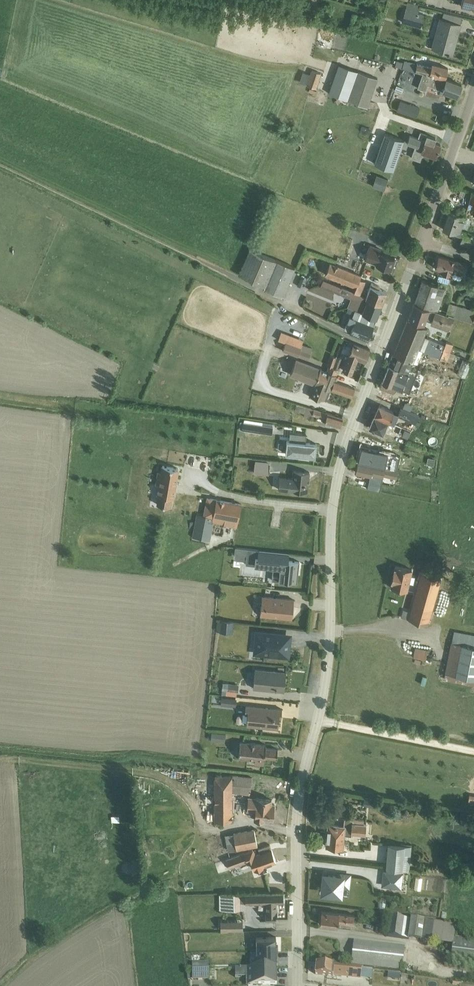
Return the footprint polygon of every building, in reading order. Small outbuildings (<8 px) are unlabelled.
[(414,24),(418,12),(405,9),(402,21),(414,24)] [(461,24),(440,18),(432,47),(452,53),(461,24)] [(396,60),(395,66),(415,71),(417,64),(404,60),(403,62),(396,60)] [(431,75),(445,78),(448,67),(432,63),(431,67),(417,63),(417,64),(415,71),(423,73),(431,75)] [(358,72),(339,65),(328,93),(367,107),(367,106),(370,107),(372,102),(369,101),(377,78),(358,71),(358,72)] [(312,70),(306,85),(315,88),(320,73),(312,70)] [(445,78),(431,75),(423,73),(417,88),(426,91),(428,85),(444,91),(443,92),(449,94),(449,93),(458,96),(461,84),(445,78)] [(409,104),(406,112),(416,116),(419,107),(409,104)] [(409,135),(407,142),(415,145),(411,157),(420,160),(423,152),(435,156),(439,144),(434,142),(436,138),(427,134),(419,132),(417,138),(409,135)] [(385,133),(374,163),(393,170),(404,140),(385,133)] [(384,190),(387,179),(376,175),(373,186),(384,190)] [(473,247),(473,233),(460,228),(465,216),(449,210),(442,228),(461,235),(459,242),(473,247)] [(370,244),(364,259),(367,260),(391,269),(395,257),(380,252),(381,248),(370,244)] [(250,248),(239,274),(264,285),(263,288),(282,295),(294,267),(250,248)] [(438,256),(435,268),(442,269),(441,272),(448,274),(451,274),(452,269),(463,272),(466,263),(461,262),(443,257),(438,256)] [(356,287),(360,278),(361,275),(330,262),(325,274),(356,287)] [(360,294),(354,291),(353,290),(324,278),(321,285),(339,292),(352,297),(358,300),(356,303),(358,304),(356,309),(367,314),(377,317),(380,309),(382,304),(366,296),(360,294)] [(354,291),(360,294),(366,280),(360,278),(356,287),(354,291)] [(414,302),(438,311),(446,288),(443,287),(422,280),(419,288),(414,302)] [(366,296),(382,304),(384,299),(387,291),(379,288),(380,286),(371,282),(366,296)] [(352,297),(339,292),(339,293),(351,298),(348,306),(349,307),(355,309),(356,309),(358,304),(356,303),(358,300),(352,297)] [(438,311),(414,302),(409,318),(424,323),(426,317),(430,319),(432,319),(430,324),(448,331),(454,315),(448,313),(447,315),(446,314),(438,311)] [(454,315),(473,321),(473,316),(473,310),(449,303),(446,314),(447,315),(448,313),(454,315)] [(367,314),(356,309),(355,309),(353,314),(352,316),(351,316),(346,326),(345,328),(368,339),(371,331),(372,330),(374,325),(377,317),(367,314)] [(389,364),(408,372),(409,369),(410,369),(413,361),(419,348),(424,335),(427,327),(407,320),(397,344),(389,364)] [(300,349),(310,353),(312,347),(302,343),(304,339),(281,331),(278,339),(286,342),(301,347),(300,349)] [(424,335),(419,348),(423,350),(452,363),(455,354),(450,352),(453,344),(446,341),(445,344),(424,335)] [(301,347),(286,342),(283,350),(308,359),(310,353),(300,349),(301,347)] [(353,343),(343,369),(350,373),(351,373),(357,358),(366,361),(370,350),(365,347),(353,343)] [(419,348),(413,361),(417,363),(423,350),(419,348)] [(332,367),(336,356),(331,354),(327,365),(328,365),(326,370),(296,359),(290,375),(313,383),(309,396),(319,400),(320,397),(326,400),(330,388),(334,380),(339,369),(332,367)] [(332,367),(339,369),(342,359),(336,356),(332,367)] [(463,359),(457,373),(465,377),(471,362),(463,359)] [(408,372),(389,364),(380,387),(390,391),(392,385),(399,389),(404,377),(406,378),(407,375),(409,376),(405,384),(421,390),(427,378),(411,371),(410,373),(408,372)] [(429,375),(427,383),(439,385),(441,377),(429,375)] [(334,380),(330,388),(352,396),(355,388),(334,380)] [(398,412),(397,414),(415,422),(418,415),(410,411),(412,404),(404,400),(400,407),(399,412),(398,411),(398,412)] [(296,404),(295,409),(305,412),(304,415),(311,418),(312,414),(326,417),(325,421),(326,422),(325,424),(331,425),(332,423),(340,426),(343,417),(296,404)] [(385,419),(393,423),(397,414),(398,412),(398,411),(394,410),(393,411),(379,405),(374,415),(385,419)] [(385,419),(374,415),(369,427),(372,428),(384,433),(386,428),(400,434),(402,431),(400,430),(402,427),(400,426),(393,423),(385,419)] [(240,420),(239,428),(272,433),(273,425),(240,420)] [(405,428),(402,435),(407,438),(411,431),(405,428)] [(287,440),(286,453),(315,456),(317,443),(305,442),(306,434),(290,432),(289,440),(287,440)] [(388,461),(389,455),(381,453),(379,459),(388,461)] [(255,459),(254,471),(268,473),(270,461),(255,459)] [(358,461),(355,471),(371,475),(372,472),(396,477),(398,470),(358,461)] [(274,471),(292,472),(292,463),(274,463),(274,471)] [(157,470),(155,484),(158,484),(157,493),(158,494),(157,503),(171,505),(172,496),(174,497),(175,493),(174,493),(174,489),(175,489),(177,481),(176,481),(176,478),(177,478),(179,467),(161,465),(160,471),(157,470)] [(279,476),(278,490),(292,492),(293,490),(307,491),(309,471),(293,470),(292,477),(279,476)] [(391,495),(403,496),(404,486),(391,485),(391,495)] [(197,514),(192,536),(210,540),(213,522),(237,526),(241,503),(206,497),(203,515),(197,514)] [(258,565),(259,549),(236,546),(234,558),(244,559),(245,554),(247,554),(246,564),(258,565)] [(259,549),(258,565),(273,567),(273,563),(280,564),(280,561),(276,560),(276,559),(281,559),(282,551),(259,549)] [(273,563),(273,567),(271,586),(272,579),(296,581),(296,580),(295,580),(297,562),(298,562),(298,561),(281,559),(276,559),(276,560),(280,561),(280,564),(273,563)] [(395,565),(391,586),(408,590),(409,582),(413,583),(415,576),(411,575),(412,569),(395,565)] [(403,609),(401,616),(428,624),(441,578),(421,572),(410,610),(403,609)] [(262,596),(260,614),(292,618),(294,599),(262,596)] [(217,619),(216,631),(232,633),(232,628),(233,628),(233,620),(217,619)] [(278,638),(279,634),(255,632),(253,652),(288,656),(289,639),(278,638)] [(444,679),(473,684),(473,636),(454,632),(444,679)] [(415,647),(413,656),(426,658),(427,649),(415,647)] [(255,668),(253,687),(284,690),(286,671),(255,668)] [(223,682),(222,689),(222,693),(236,695),(236,691),(238,691),(239,684),(223,682)] [(222,697),(221,704),(236,706),(237,698),(222,697)] [(246,704),(245,713),(248,713),(246,724),(278,728),(279,717),(281,717),(282,708),(246,704)] [(208,731),(207,738),(225,740),(226,733),(208,731)] [(240,741),(239,757),(255,759),(255,763),(263,764),(264,757),(277,758),(278,748),(265,747),(266,744),(240,741)] [(215,777),(214,777),(214,820),(232,820),(232,791),(250,794),(252,776),(232,774),(232,775),(215,775),(215,777)] [(248,796),(246,813),(254,814),(254,818),(263,819),(264,817),(272,818),(274,803),(271,803),(271,799),(248,796)] [(364,796),(363,804),(374,806),(374,797),(364,796)] [(325,838),(325,843),(326,845),(327,845),(326,845),(343,847),(345,833),(351,835),(351,832),(365,834),(366,823),(363,823),(364,819),(353,818),(353,819),(344,818),(344,826),(329,824),(327,837),(325,838)] [(254,828),(225,834),(228,851),(237,849),(258,845),(254,828)] [(182,841),(182,849),(198,850),(199,842),(182,841)] [(388,843),(386,867),(409,869),(411,845),(388,843)] [(253,848),(226,858),(230,868),(236,866),(236,865),(250,860),(254,869),(264,866),(263,864),(276,859),(272,849),(256,854),(253,848)] [(214,863),(218,875),(229,871),(226,859),(214,863)] [(383,870),(381,886),(401,888),(403,872),(383,870)] [(344,887),(345,872),(337,872),(337,875),(328,874),(328,876),(324,876),(322,892),(343,894),(344,887)] [(431,885),(444,887),(445,880),(432,878),(431,885)] [(283,892),(219,893),(219,909),(241,908),(240,902),(245,902),(245,903),(266,903),(265,919),(277,919),(277,915),(277,913),(277,910),(276,901),(283,901),(283,892)] [(338,925),(338,912),(321,910),(320,923),(329,924),(338,926),(338,925)] [(338,912),(338,925),(353,928),(354,914),(338,912)] [(388,937),(452,945),(451,966),(473,969),(473,939),(454,936),(456,924),(435,922),(435,923),(391,917),(388,937)] [(243,920),(220,920),(220,929),(227,929),(227,930),(243,930),(243,920)] [(269,930),(223,931),(223,943),(256,943),(256,939),(269,939),(269,930)] [(270,931),(270,940),(291,940),(291,931),(270,931)] [(203,933),(203,943),(217,943),(216,933),(203,933)] [(354,941),(351,966),(402,971),(405,947),(354,941)] [(317,964),(315,975),(361,980),(361,978),(371,979),(372,970),(317,964)] [(235,969),(235,977),(246,977),(246,985),(273,985),(277,985),(276,968),(235,969)] [(215,969),(192,970),(193,981),(209,980),(209,979),(215,979),(215,969)]
